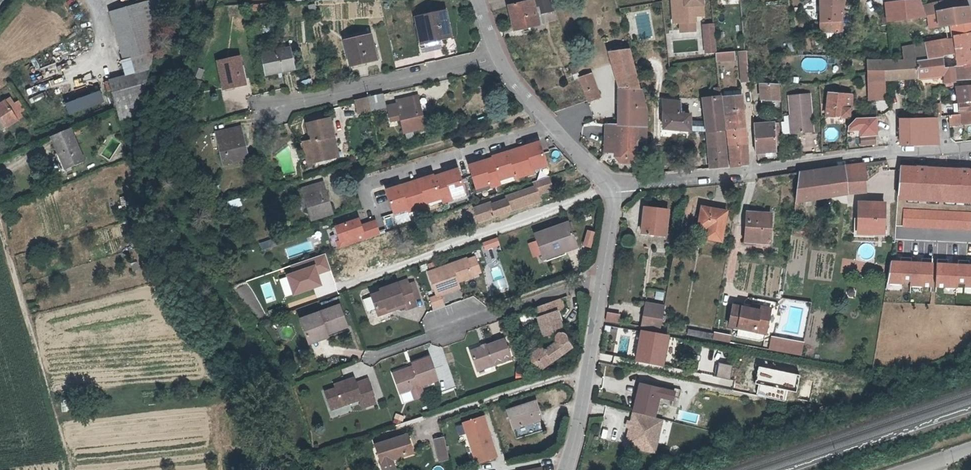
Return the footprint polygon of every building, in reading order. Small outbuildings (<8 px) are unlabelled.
[(168,2),(155,6),(152,0),(140,0),(107,10),(123,60),(155,50),(168,2)] [(555,11),(551,0),(536,0),(532,2),(531,1),(508,6),(513,30),(537,25),(535,16),(555,11)] [(672,22),(678,22),(679,30),(696,29),(695,16),(705,16),(704,0),(671,0),(672,22)] [(819,21),(832,21),(833,13),(842,13),(843,10),(845,0),(819,0),(819,21)] [(884,2),(885,8),(886,17),(886,18),(921,15),(924,15),(921,0),(897,0),(884,2)] [(964,0),(945,0),(928,4),(929,19),(936,18),(938,28),(944,27),(970,21),(970,17),(964,0)] [(263,5),(253,3),(252,11),(262,12),(263,5)] [(451,34),(445,11),(415,16),(421,40),(451,34)] [(819,24),(819,33),(838,33),(842,13),(833,13),(832,21),(819,21),(819,24)] [(946,35),(970,33),(970,21),(944,27),(946,35)] [(703,53),(715,52),(714,22),(701,23),(703,53)] [(946,35),(947,39),(949,55),(953,55),(955,67),(970,65),(970,33),(946,35)] [(376,59),(370,34),(345,40),(351,65),(376,59)] [(902,47),(903,52),(903,59),(915,59),(930,59),(941,59),(941,56),(949,55),(947,39),(902,47)] [(440,40),(419,42),(420,51),(441,49),(440,40)] [(295,66),(289,45),(262,52),(267,73),(295,66)] [(644,126),(643,109),(640,109),(626,49),(621,49),(620,45),(614,46),(614,50),(608,51),(617,86),(616,125),(635,125),(637,125),(644,126)] [(749,79),(745,51),(740,52),(743,79),(749,79)] [(736,52),(717,52),(718,59),(718,60),(718,61),(737,59),(736,52)] [(246,83),(240,55),(218,60),(224,88),(246,83)] [(883,67),(883,59),(867,58),(867,68),(883,67)] [(142,59),(132,62),(135,73),(125,76),(110,81),(121,117),(138,112),(147,68),(145,69),(142,59)] [(915,59),(903,59),(891,59),(883,59),(883,67),(884,77),(916,75),(915,59)] [(930,75),(930,59),(915,59),(916,75),(930,75)] [(942,68),(941,59),(930,59),(930,75),(943,74),(942,68)] [(135,73),(132,62),(122,65),(125,76),(135,73)] [(952,67),(954,82),(955,87),(956,87),(970,86),(970,65),(955,67),(952,67)] [(884,77),(883,67),(867,68),(868,78),(884,77)] [(952,67),(942,68),(943,74),(944,83),(954,82),(952,67)] [(580,78),(588,102),(599,98),(590,74),(580,78)] [(884,77),(868,78),(868,87),(868,94),(885,96),(884,77)] [(777,83),(761,81),(761,97),(778,98),(777,83)] [(729,165),(727,144),(726,136),(725,128),(724,120),(723,109),(722,109),(722,107),(721,97),(721,93),(720,85),(716,86),(716,95),(703,97),(706,120),(708,130),(708,132),(711,159),(711,167),(729,165)] [(956,87),(958,103),(960,103),(970,101),(970,86),(956,87)] [(98,88),(63,102),(68,114),(103,100),(98,88)] [(851,92),(829,88),(826,113),(848,115),(851,92)] [(812,131),(810,92),(789,93),(790,113),(792,133),(812,131)] [(384,93),(369,97),(371,110),(387,106),(384,93)] [(8,125),(24,118),(14,95),(0,101),(0,104),(8,125)] [(369,97),(356,100),(359,113),(371,110),(369,97)] [(388,107),(391,121),(401,120),(404,133),(425,129),(419,98),(398,101),(399,105),(388,107)] [(742,105),(741,99),(725,101),(727,120),(743,118),(742,107),(742,105)] [(681,114),(679,101),(663,100),(664,128),(691,130),(690,121),(690,115),(681,114)] [(960,103),(961,114),(962,114),(962,113),(970,112),(970,101),(960,103)] [(8,125),(0,104),(0,124),(2,127),(8,125)] [(962,113),(962,114),(961,114),(949,116),(950,125),(970,123),(970,112),(962,113)] [(307,140),(311,161),(332,157),(330,142),(335,141),(330,118),(326,118),(315,121),(314,116),(310,117),(310,122),(307,122),(308,127),(309,129),(311,139),(307,140)] [(918,116),(900,116),(900,143),(939,144),(936,116),(918,116)] [(727,127),(744,126),(743,118),(727,120),(727,127)] [(706,120),(690,121),(691,130),(708,130),(706,120)] [(755,145),(776,144),(774,121),(754,122),(755,145)] [(604,132),(604,136),(617,138),(617,153),(617,160),(635,160),(635,125),(616,125),(604,124),(604,132)] [(226,136),(218,138),(223,162),(248,158),(242,126),(224,129),(226,136)] [(728,135),(745,133),(744,126),(727,127),(728,135)] [(64,162),(83,153),(73,127),(53,135),(64,162)] [(226,136),(224,129),(217,131),(218,138),(226,136)] [(729,144),(746,141),(745,133),(728,135),(729,144)] [(875,142),(874,133),(860,135),(861,144),(875,142)] [(617,138),(604,136),(604,153),(617,153),(617,138)] [(546,164),(539,141),(469,164),(475,187),(489,182),(491,185),(500,182),(499,179),(513,174),(514,177),(533,172),(532,168),(546,164)] [(746,141),(729,144),(731,164),(748,162),(746,141)] [(844,164),(844,192),(863,190),(864,181),(866,179),(867,161),(844,164)] [(844,192),(844,164),(800,171),(796,200),(806,198),(807,187),(837,182),(836,193),(844,192)] [(965,197),(970,198),(970,174),(970,173),(970,169),(902,166),(900,195),(910,195),(920,196),(920,199),(928,199),(928,197),(940,198),(945,198),(957,199),(956,201),(965,201),(965,197)] [(465,191),(458,168),(434,175),(433,174),(386,189),(393,212),(407,208),(408,210),(427,205),(427,202),(440,197),(442,202),(452,199),(451,196),(465,191)] [(552,173),(537,178),(539,183),(510,193),(511,195),(495,200),(496,203),(481,208),(484,217),(499,212),(499,215),(515,209),(513,202),(542,193),(541,190),(556,185),(552,173)] [(314,208),(330,202),(323,181),(307,186),(314,208)] [(807,187),(806,198),(836,193),(837,182),(807,187)] [(513,202),(515,209),(545,199),(542,193),(513,202)] [(230,207),(241,204),(239,198),(228,201),(230,207)] [(884,202),(858,199),(855,230),(881,232),(884,202)] [(330,202),(314,208),(317,216),(333,211),(330,202)] [(728,210),(702,206),(699,226),(705,229),(703,241),(723,244),(728,210)] [(647,220),(644,220),(643,233),(666,235),(669,209),(649,208),(647,220)] [(903,209),(903,225),(970,228),(970,212),(903,209)] [(770,211),(748,210),(745,239),(768,241),(770,211)] [(346,235),(343,236),(345,242),(379,231),(375,218),(367,220),(365,214),(342,221),(346,235)] [(559,248),(575,243),(568,224),(533,236),(542,261),(546,260),(547,263),(565,257),(564,254),(561,255),(559,248)] [(590,248),(595,231),(586,229),(581,245),(590,248)] [(497,237),(481,241),(483,250),(499,246),(497,237)] [(258,243),(249,246),(252,253),(260,250),(258,243)] [(561,255),(564,254),(577,249),(575,243),(559,248),(561,255)] [(278,276),(284,297),(321,285),(317,274),(330,270),(324,253),(290,264),(293,271),(278,276)] [(934,256),(923,256),(922,261),(912,260),(913,255),(902,254),(901,259),(893,259),(891,281),(903,282),(903,277),(912,278),(912,282),(932,284),(934,256)] [(959,258),(959,262),(949,262),(949,257),(938,257),(937,284),(958,285),(958,280),(966,281),(966,284),(970,284),(970,263),(969,263),(970,258),(959,258)] [(450,285),(455,283),(470,278),(464,260),(426,274),(435,297),(452,290),(450,285)] [(401,304),(402,307),(403,311),(414,307),(411,298),(406,284),(405,281),(377,290),(378,293),(369,296),(375,316),(386,312),(385,310),(401,304)] [(413,282),(406,284),(411,298),(417,296),(413,282)] [(557,300),(555,301),(535,309),(538,318),(536,319),(543,340),(554,337),(553,339),(553,341),(553,342),(554,344),(543,352),(541,348),(530,355),(530,356),(524,360),(531,373),(539,368),(542,370),(568,352),(568,348),(566,345),(567,343),(567,341),(566,339),(566,337),(564,336),(563,335),(560,328),(555,313),(558,312),(559,312),(560,311),(561,310),(561,308),(562,307),(562,306),(561,304),(560,303),(559,302),(558,302),(557,300)] [(661,319),(664,307),(646,303),(643,316),(661,319)] [(324,334),(344,327),(337,305),(298,318),(304,337),(323,330),(324,334)] [(760,311),(750,309),(742,308),(733,306),(729,327),(756,333),(756,329),(766,331),(771,310),(761,307),(760,311)] [(633,317),(607,313),(606,321),(631,325),(633,317)] [(659,330),(661,319),(643,316),(641,327),(659,330)] [(323,330),(304,337),(306,343),(345,330),(344,327),(324,334),(323,330)] [(714,331),(712,339),(729,341),(730,334),(714,331)] [(640,352),(637,352),(635,360),(662,365),(667,337),(641,332),(639,341),(642,341),(640,352)] [(768,350),(800,356),(803,341),(771,334),(768,350)] [(491,364),(492,367),(509,361),(501,341),(467,354),(474,370),(491,364)] [(412,372),(391,379),(398,397),(408,393),(418,390),(418,388),(435,382),(427,359),(409,365),(411,369),(412,372)] [(737,366),(723,363),(720,378),(734,381),(737,366)] [(491,364),(474,370),(475,373),(492,367),(491,364)] [(449,365),(436,368),(441,392),(454,389),(449,365)] [(758,385),(763,386),(761,397),(787,403),(789,392),(793,393),(797,376),(762,368),(758,385)] [(412,372),(411,369),(391,376),(391,379),(412,372)] [(797,376),(793,393),(799,394),(803,377),(797,376)] [(356,402),(369,397),(370,397),(365,381),(353,385),(351,380),(331,386),(333,390),(322,393),(328,411),(356,402)] [(674,391),(641,383),(633,410),(653,415),(657,398),(672,402),(674,391)] [(418,390),(408,393),(411,402),(421,398),(418,390)] [(369,397),(356,402),(358,409),(371,405),(369,397)] [(544,434),(535,405),(506,414),(515,442),(544,434)] [(632,412),(624,445),(652,451),(659,418),(632,412)] [(463,426),(476,465),(494,459),(481,420),(463,426)] [(410,453),(406,437),(373,447),(378,464),(394,459),(394,457),(410,453)] [(446,457),(442,438),(431,441),(436,459),(446,457)]
